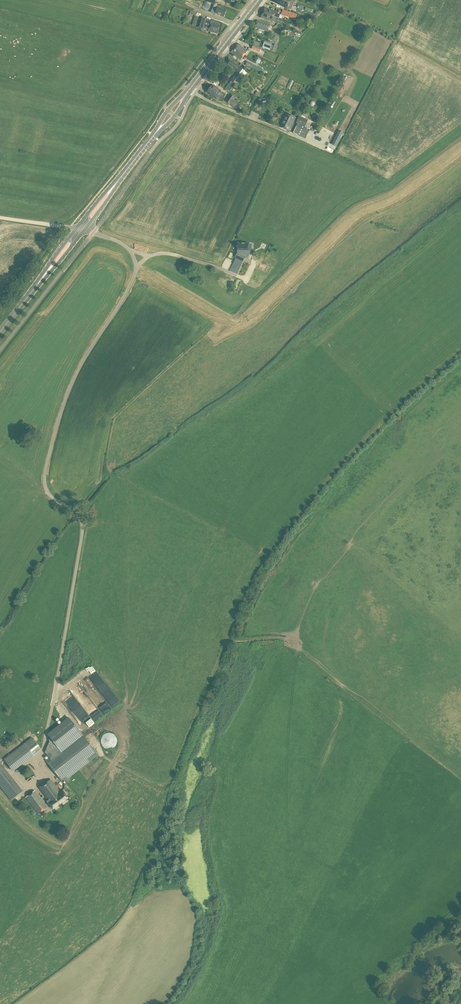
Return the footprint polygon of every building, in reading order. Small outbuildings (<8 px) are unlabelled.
[(283,0),(274,0),(273,1),(283,6),(287,8),(290,9),(292,9),(294,4),(289,4),(287,3),(288,2),(283,0)] [(215,13),(224,16),(226,11),(218,7),(215,13)] [(262,12),(274,16),(279,18),(280,15),(275,13),(276,11),(264,7),(262,12)] [(274,16),(262,12),(261,17),(272,21),(274,16)] [(196,26),(204,29),(207,19),(199,17),(196,26)] [(221,24),(207,19),(204,29),(209,30),(208,31),(218,34),(221,24)] [(255,27),(268,31),(270,24),(257,20),(255,27)] [(234,48),(244,55),(248,51),(238,43),(234,48)] [(244,55),(234,48),(231,52),(241,60),(244,55)] [(227,66),(237,72),(230,82),(235,86),(242,76),(239,73),(243,68),(231,60),(227,66)] [(225,95),(221,92),(221,91),(213,85),(213,86),(212,85),(210,88),(222,96),(224,97),(225,95)] [(222,96),(210,88),(208,92),(216,98),(217,97),(220,99),(222,96)] [(230,105),(234,99),(235,98),(230,94),(225,101),(230,105)] [(234,99),(230,105),(234,108),(238,102),(234,99)] [(279,127),(289,131),(296,118),(286,113),(279,127)] [(300,117),(297,124),(304,127),(305,126),(308,121),(300,117)] [(304,127),(297,124),(293,133),(305,139),(310,129),(305,127),(305,126),(304,127)] [(243,261),(245,257),(244,256),(245,255),(247,250),(248,250),(248,247),(248,246),(248,244),(248,243),(238,243),(237,246),(237,247),(237,250),(239,250),(238,253),(237,253),(235,258),(236,258),(242,261),(243,261)] [(252,279),(261,282),(263,275),(254,272),(252,279)] [(88,712),(82,717),(89,727),(95,722),(88,712)] [(98,755),(70,718),(49,735),(60,749),(45,760),(63,783),(98,755)] [(101,741),(101,743),(101,744),(102,746),(103,747),(104,748),(106,748),(107,749),(109,749),(110,749),(112,748),(113,748),(114,747),(115,746),(116,745),(116,744),(117,742),(117,741),(117,739),(116,737),(115,736),(115,735),(113,734),(112,734),(110,733),(109,733),(108,733),(107,733),(105,734),(103,736),(102,737),(101,738),(101,739),(101,741)] [(12,771),(40,749),(31,738),(3,761),(12,771)] [(22,792),(0,764),(0,787),(11,801),(22,792)] [(39,788),(48,800),(47,801),(53,809),(68,798),(62,790),(60,792),(51,779),(39,788)] [(25,797),(38,814),(48,808),(35,790),(25,797)]
